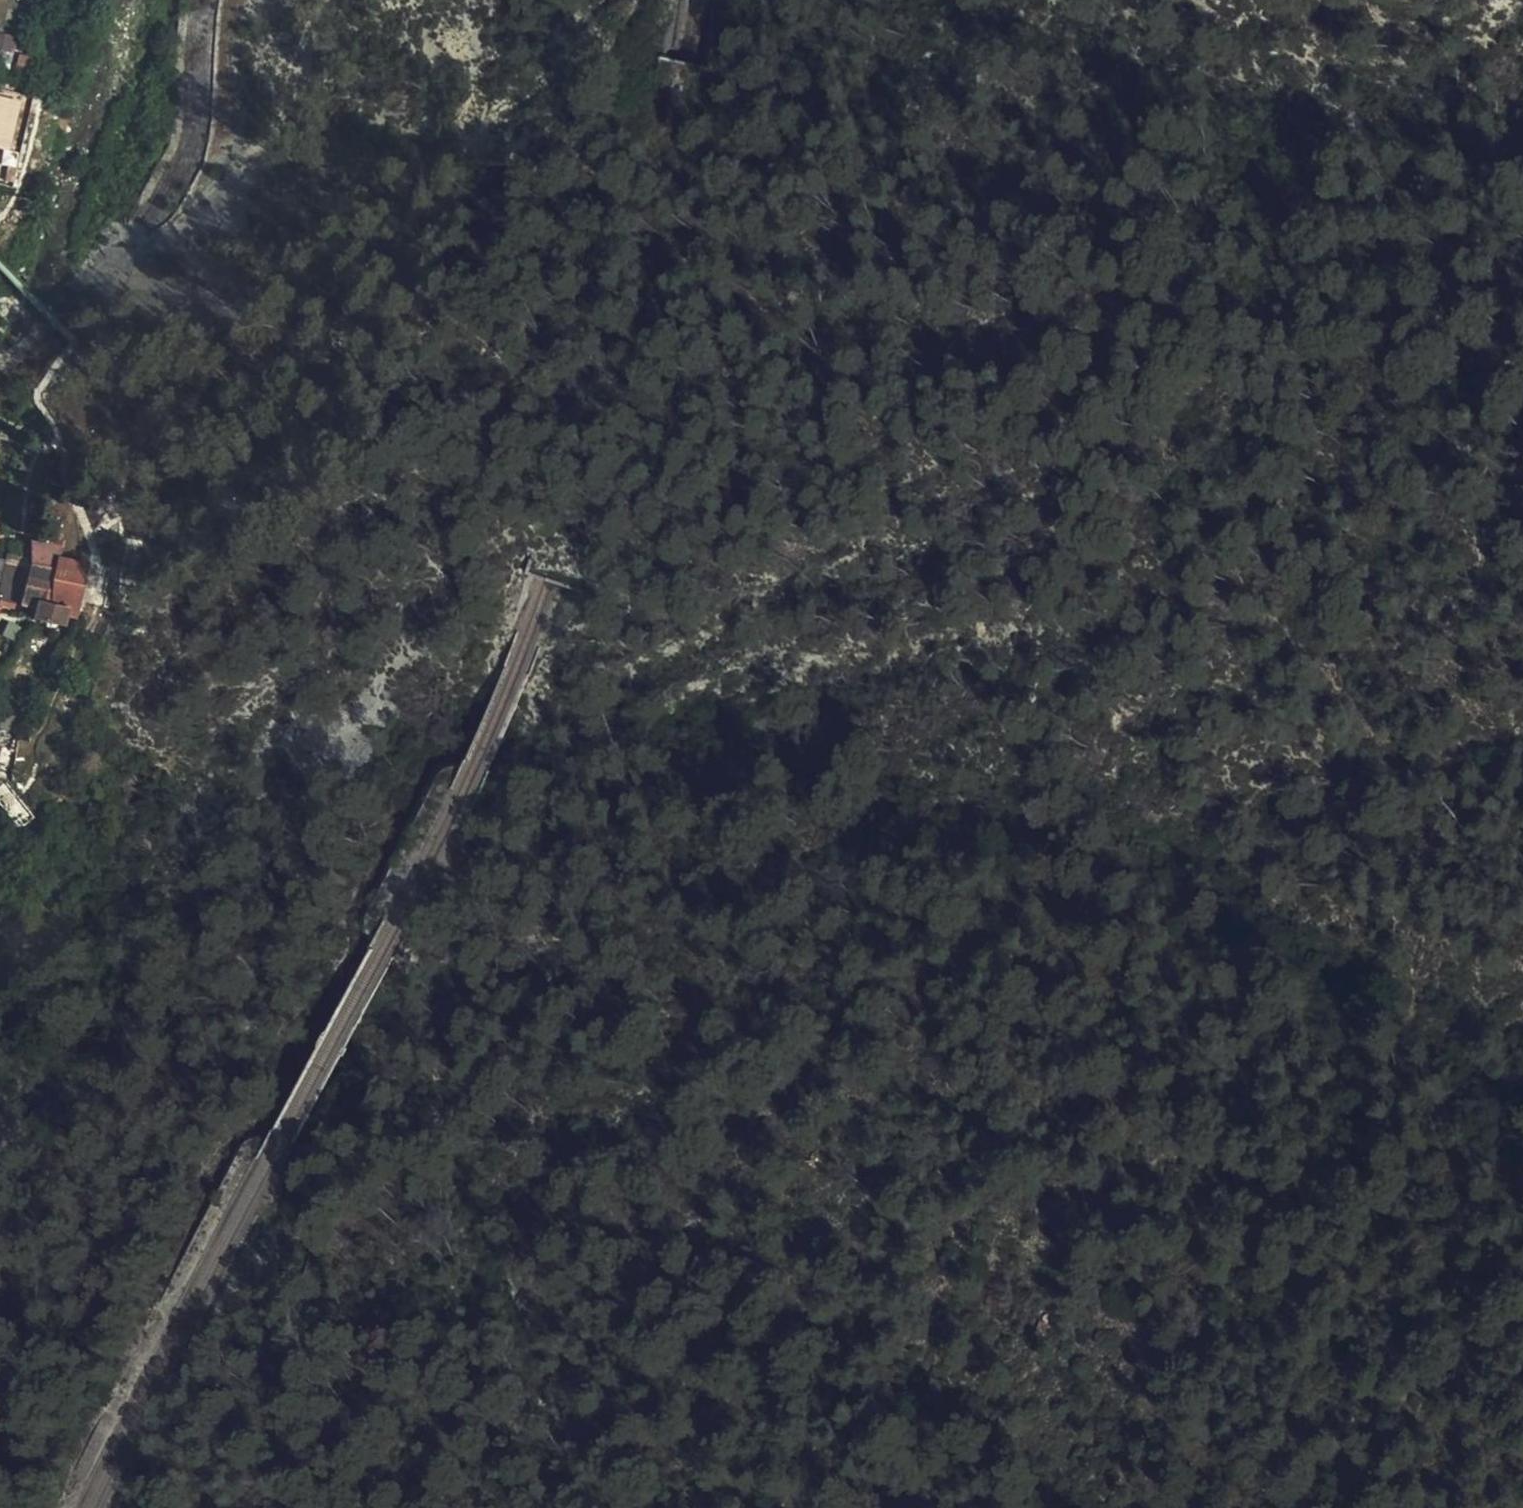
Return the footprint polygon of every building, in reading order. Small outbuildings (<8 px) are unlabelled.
[(22,150),(34,96),(0,89),(0,145),(22,150)] [(58,556),(23,549),(21,561),(54,572),(58,556)] [(75,588),(76,580),(61,574),(54,572),(21,561),(21,567),(18,573),(50,580),(75,588)] [(18,573),(13,591),(16,591),(44,600),(50,580),(18,573)] [(72,608),(75,588),(50,580),(44,600),(72,608)] [(72,608),(44,600),(40,615),(55,618),(66,621),(72,608)]
